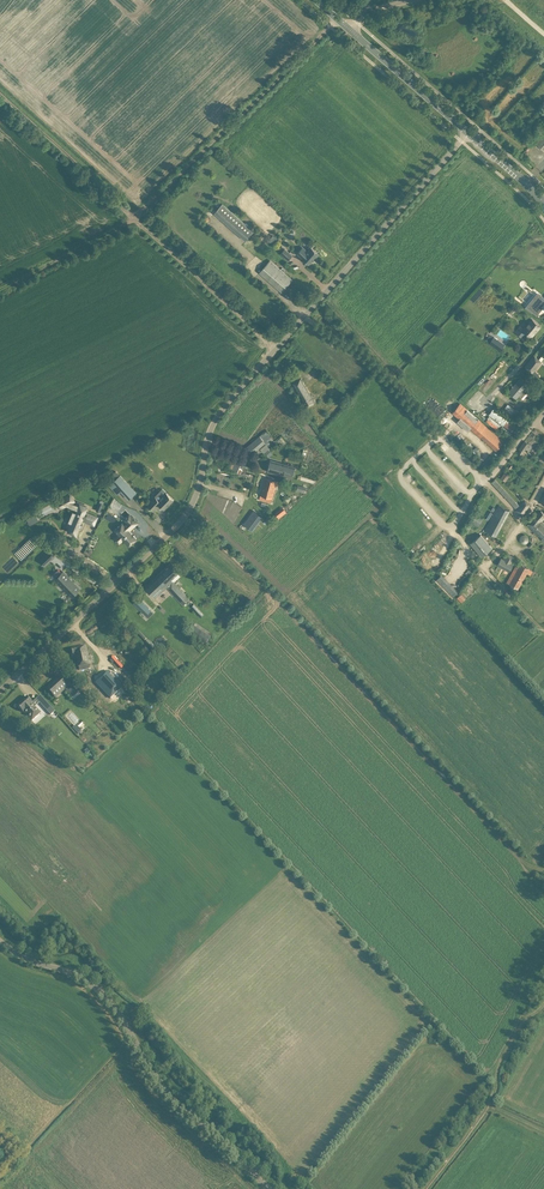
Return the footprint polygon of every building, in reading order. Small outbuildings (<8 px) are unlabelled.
[(539,137),(536,142),(543,149),(543,132),(539,137)] [(214,213),(245,241),(254,231),(244,223),(241,220),(223,204),(214,213)] [(268,240),(272,243),(277,238),(273,234),(268,240)] [(302,248),(301,249),(297,253),(302,257),(302,258),(309,264),(319,254),(311,247),(307,252),(302,248)] [(285,248),(280,253),(288,260),(292,255),(285,248)] [(259,272),(277,288),(282,292),(292,280),(288,276),(283,272),(281,270),(270,260),(259,272)] [(525,290),(519,297),(522,299),(528,293),(525,290)] [(530,306),(537,312),(542,306),(543,308),(543,303),(543,302),(543,301),(543,300),(539,295),(530,306)] [(524,329),(520,326),(515,332),(521,337),(526,332),(531,336),(540,326),(532,319),(524,329)] [(489,342),(489,343),(500,350),(504,345),(494,336),(493,337),(488,333),(485,337),(487,339),(486,340),(489,342)] [(534,355),(525,366),(530,370),(533,373),(542,361),(541,361),(539,359),(534,355)] [(319,369),(317,371),(314,373),(317,377),(314,379),(315,381),(323,375),(319,369)] [(291,381),(294,387),(301,399),(301,400),(305,407),(316,401),(312,395),(311,395),(304,384),(300,376),(291,381)] [(508,391),(513,395),(516,398),(518,395),(521,398),(526,392),(523,390),(528,384),(525,381),(521,377),(513,386),(512,385),(511,386),(512,387),(508,391)] [(539,387),(536,391),(543,397),(543,395),(543,382),(537,377),(532,382),(539,387)] [(460,403),(453,412),(460,418),(457,421),(468,431),(471,428),(474,431),(496,450),(503,441),(482,422),(460,403)] [(535,408),(530,403),(528,406),(526,404),(520,411),(515,408),(515,409),(508,404),(502,411),(514,420),(520,413),(525,417),(526,416),(527,418),(535,408)] [(493,409),(488,415),(514,434),(519,427),(493,409)] [(268,441),(262,434),(251,443),(257,450),(268,441)] [(281,437),(278,439),(283,445),(286,443),(281,437)] [(267,471),(273,473),(275,473),(276,474),(275,475),(277,475),(277,474),(292,478),(295,466),(270,459),(267,471)] [(235,462),(232,470),(237,472),(241,464),(235,462)] [(501,478),(506,481),(510,474),(505,471),(501,478)] [(117,494),(122,490),(129,499),(136,493),(128,484),(120,475),(109,485),(117,494)] [(280,481),(271,479),(265,477),(259,499),(265,501),(271,502),(275,488),(276,485),(279,486),(280,481)] [(519,505),(495,479),(491,482),(515,508),(519,505)] [(155,497),(147,505),(153,510),(159,504),(164,509),(174,499),(166,492),(159,500),(155,497)] [(87,506),(77,502),(77,504),(72,502),(74,501),(70,494),(62,498),(65,506),(67,505),(75,508),(74,510),(73,510),(68,521),(69,522),(67,527),(69,528),(68,531),(73,533),(73,534),(76,536),(79,529),(78,528),(79,526),(81,527),(81,526),(80,526),(81,523),(82,524),(83,523),(81,523),(82,520),(94,525),(98,517),(88,513),(85,511),(87,506)] [(524,499),(516,510),(519,512),(519,511),(523,513),(525,510),(528,505),(530,503),(524,499)] [(497,509),(491,520),(485,530),(496,536),(510,511),(499,505),(497,509)] [(254,510),(249,516),(257,522),(262,516),(254,510)] [(541,511),(527,525),(539,536),(540,535),(542,538),(541,539),(543,541),(543,524),(541,521),(543,518),(543,514),(541,511)] [(117,535),(114,537),(119,543),(122,540),(124,538),(129,545),(132,542),(133,542),(132,542),(133,541),(134,541),(133,541),(136,538),(134,535),(133,535),(132,534),(133,534),(132,534),(129,530),(131,527),(132,528),(138,522),(132,516),(129,514),(124,519),(126,522),(124,524),(122,523),(115,529),(119,533),(117,535)] [(471,522),(479,526),(483,518),(475,514),(471,522)] [(35,515),(28,518),(30,523),(38,519),(35,515)] [(247,516),(241,523),(247,529),(254,523),(247,516)] [(470,543),(482,556),(492,548),(481,534),(470,543)] [(529,537),(528,536),(527,535),(525,534),(524,534),(522,535),(521,536),(520,537),(519,538),(519,540),(520,541),(521,543),(522,544),(524,544),(525,544),(527,543),(528,542),(529,541),(529,539),(529,537)] [(107,561),(119,548),(108,539),(100,547),(105,551),(101,556),(107,561)] [(23,546),(16,553),(22,559),(29,552),(23,546)] [(44,555),(43,556),(39,560),(45,566),(49,562),(50,561),(55,556),(49,551),(44,555)] [(513,564),(501,558),(497,564),(509,571),(513,564)] [(169,584),(186,602),(190,599),(171,579),(180,571),(172,562),(157,576),(163,582),(165,580),(169,584)] [(516,566),(507,581),(510,583),(518,588),(529,568),(521,564),(518,568),(516,566)] [(58,569),(57,571),(53,574),(56,578),(55,579),(71,597),(80,589),(63,571),(62,573),(58,569)] [(440,577),(448,581),(451,576),(442,572),(440,577)] [(163,582),(157,576),(145,587),(150,591),(155,598),(166,587),(183,605),(186,602),(169,584),(165,580),(163,582)] [(457,596),(460,602),(465,599),(462,593),(457,596)] [(151,609),(139,596),(134,601),(146,614),(151,609)] [(200,617),(204,613),(194,603),(190,606),(200,617)] [(190,633),(206,644),(212,636),(196,624),(195,626),(193,624),(188,630),(191,632),(190,633)] [(139,631),(137,633),(145,641),(147,639),(139,631)] [(162,637),(155,644),(160,649),(167,643),(162,637)] [(148,640),(146,642),(153,649),(155,647),(148,640)] [(80,670),(90,668),(85,646),(72,649),(73,654),(76,654),(80,670)] [(119,682),(104,666),(92,678),(107,693),(119,682)] [(52,684),(47,688),(55,697),(60,693),(60,692),(65,687),(71,694),(76,689),(67,680),(67,681),(64,683),(60,678),(53,684),(52,684)] [(37,699),(41,704),(51,715),(55,711),(45,700),(41,696),(37,699)] [(33,703),(27,697),(17,706),(23,712),(24,712),(32,721),(41,713),(33,704),(33,703)] [(63,727),(66,725),(61,719),(58,722),(63,727)] [(77,725),(73,728),(78,734),(82,731),(77,725)]
